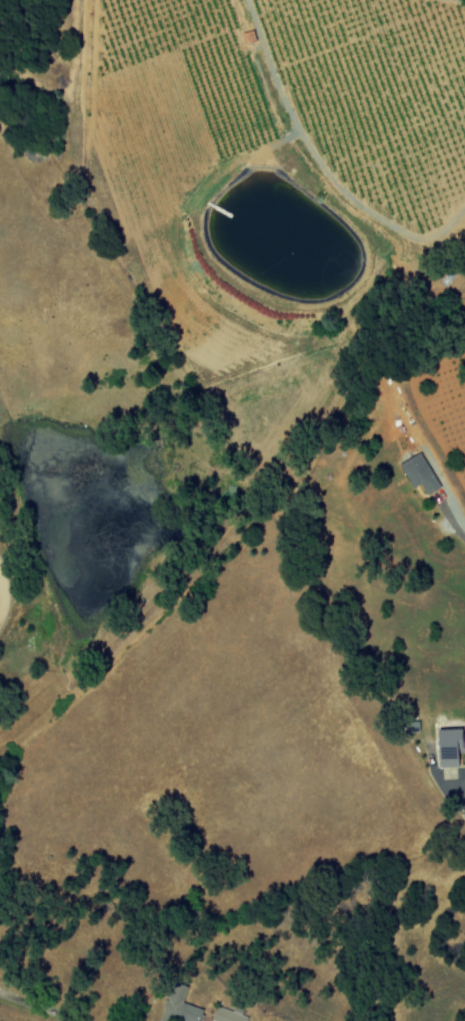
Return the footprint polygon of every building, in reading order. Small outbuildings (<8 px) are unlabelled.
[(419,484),(425,496),(439,487),(419,453),(398,465),(412,489),(419,484)] [(453,752),(464,751),(464,732),(457,733),(456,727),(430,728),(432,766),(453,765),(453,752)] [(171,1020),(198,1020),(202,1009),(181,1002),(187,987),(171,982),(159,1017),(171,1020)]
